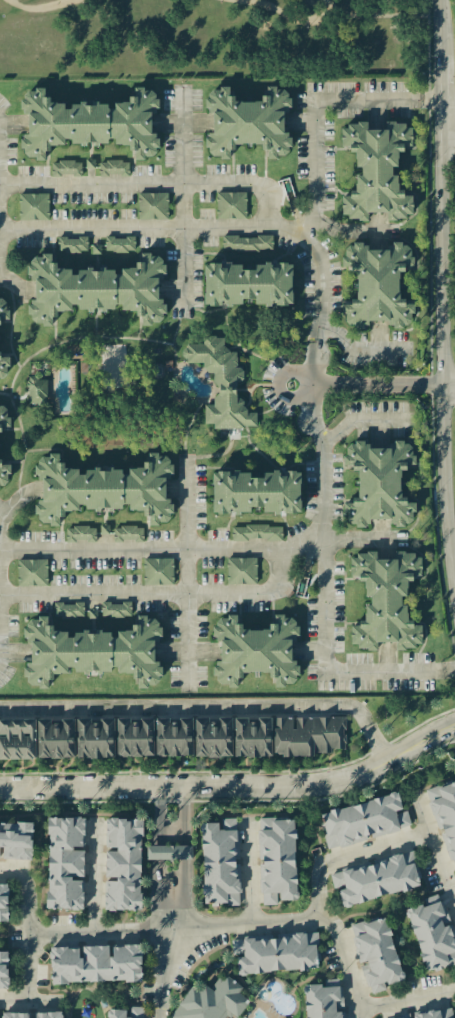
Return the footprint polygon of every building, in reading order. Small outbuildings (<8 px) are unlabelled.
[(286,91),(270,86),(266,86),(267,95),(253,101),(236,102),(229,88),(229,86),(222,87),(209,93),(212,119),(213,133),(205,137),(205,143),(210,154),(225,158),(230,158),(229,150),(244,144),(261,143),(267,157),(286,156),(291,139),(291,134),(284,131),(283,112),(291,108),(291,102),(286,91)] [(26,91),(22,100),(28,128),(20,146),(29,158),(44,160),(45,152),(55,144),(65,146),(65,141),(101,145),(113,136),(115,143),(127,145),(138,159),(143,159),(160,147),(157,134),(150,131),(152,113),(159,108),(156,94),(143,88),(135,87),(133,98),(115,102),(114,109),(96,101),(65,108),(65,106),(47,97),(44,87),(26,91)] [(413,213),(412,195),(404,195),(398,178),(397,175),(392,175),(392,167),(398,165),(397,152),(413,146),(412,141),(405,121),(386,123),(386,129),(368,130),(367,122),(357,123),(340,129),(341,147),(349,146),(356,162),(356,167),(357,167),(359,189),(341,196),(342,219),(368,217),(367,213),(386,212),(386,220),(396,219),(413,213)] [(99,160),(99,175),(129,176),(129,161),(99,160)] [(52,161),(52,175),(81,175),(81,161),(52,161)] [(168,219),(168,192),(137,193),(138,219),(168,219)] [(216,192),(216,219),(246,218),(245,192),(216,192)] [(18,194),(19,220),(49,219),(48,193),(18,194)] [(367,249),(365,242),(361,242),(344,247),(343,268),(357,269),(357,299),(342,304),(342,306),(346,317),(345,326),(359,327),(379,321),(389,321),(391,328),(395,328),(412,323),(412,304),(404,303),(399,284),(399,271),(413,266),(413,262),(408,243),(400,243),(376,249),(367,249)] [(124,268),(79,272),(72,277),(71,268),(60,269),(49,254),(35,256),(27,267),(28,275),(41,285),(25,307),(37,325),(52,323),(52,320),(59,311),(72,310),(72,300),(85,310),(122,307),(122,311),(131,310),(141,317),(142,325),(152,324),(167,314),(165,303),(163,301),(158,256),(157,253),(141,255),(141,259),(124,268)] [(205,305),(223,305),(223,304),(242,304),(242,298),(254,298),(254,304),(275,304),(275,305),(292,304),(291,263),(255,263),(255,270),(242,270),(242,263),(205,264),(205,305)] [(242,368),(237,366),(236,351),(229,351),(224,344),(224,339),(206,334),(203,343),(186,344),(188,363),(201,362),(206,371),(213,373),(213,382),(219,384),(219,393),(213,397),(213,404),(204,404),(205,423),(211,423),(215,428),(257,426),(256,412),(248,412),(243,405),(243,399),(236,397),(236,384),(243,379),(242,368)] [(6,374),(10,360),(9,356),(2,356),(0,354),(0,379),(6,374)] [(28,405),(47,404),(46,377),(27,378),(28,405)] [(11,427),(6,408),(0,405),(0,430),(11,427)] [(411,524),(414,511),(417,510),(415,503),(414,503),(402,496),(399,484),(400,478),(407,466),(416,464),(411,446),(399,440),(392,441),(388,450),(365,445),(364,441),(362,441),(347,445),(346,453),(341,462),(360,472),(355,497),(353,501),(345,503),(344,506),(347,521),(358,526),(365,528),(371,517),(390,521),(392,528),(411,524)] [(128,473),(94,466),(80,477),(78,470),(65,467),(60,459),(58,453),(41,457),(36,465),(34,475),(43,480),(36,514),(40,520),(48,524),(60,526),(57,515),(79,510),(80,505),(113,512),(127,502),(128,505),(150,517),(148,526),(167,522),(172,513),(164,481),(171,476),(173,466),(165,456),(149,452),(147,464),(129,468),(128,473)] [(4,485),(11,470),(9,464),(7,464),(0,460),(0,486),(4,485)] [(213,513),(250,513),(250,506),(263,506),(263,513),(300,512),(299,472),(278,472),(263,472),(263,478),(251,478),(251,472),(213,472),(213,513)] [(66,527),(66,541),(96,540),(95,526),(66,527)] [(113,526),(113,541),(143,540),(143,526),(113,526)] [(351,643),(369,649),(376,649),(376,642),(395,642),(395,650),(406,649),(421,642),(421,625),(413,625),(407,611),(407,606),(401,604),(401,597),(407,594),(407,581),(421,575),(421,557),(403,552),(395,552),(395,559),(376,559),(376,551),(366,551),(350,558),(350,576),(364,581),(365,595),(370,597),(363,620),(351,625),(350,625),(351,643)] [(226,558),(227,584),(256,583),(256,557),(226,558)] [(173,558),(143,558),(143,585),(173,584),(173,558)] [(47,559),(17,559),(17,585),(47,586),(47,559)] [(294,682),(298,674),(300,665),(289,659),(294,639),(300,637),(296,622),(281,613),(273,616),(274,618),(269,628),(257,631),(247,629),(238,624),(236,614),(219,618),(214,627),(212,636),(217,639),(221,654),(214,667),(214,668),(218,683),(239,688),(237,683),(243,673),(254,670),(265,673),(275,678),(274,685),(277,686),(294,682)] [(23,677),(38,688),(48,689),(48,683),(55,673),(68,674),(69,665),(85,676),(117,667),(117,666),(138,681),(137,689),(156,684),(161,675),(154,645),(161,634),(162,626),(147,616),(137,615),(136,626),(118,631),(117,639),(101,628),(68,636),(67,632),(58,631),(47,623),(48,615),(30,620),(24,628),(32,658),(24,669),(23,677)] [(232,756),(231,717),(217,718),(217,724),(208,724),(208,718),(194,718),(195,757),(232,756)] [(345,717),(294,717),(274,717),(274,755),(332,755),(332,749),(345,749),(345,717)] [(114,758),(115,718),(100,718),(100,720),(75,719),(61,718),(61,724),(51,724),(51,719),(37,719),(37,757),(114,758)] [(116,756),(153,755),(153,718),(138,718),(138,722),(130,722),(130,718),(116,718),(116,756)] [(192,718),(178,718),(178,724),(169,724),(169,718),(155,718),(156,756),(193,755),(192,718)] [(272,756),(271,718),(257,718),(257,722),(248,722),(248,718),(234,718),(235,757),(272,756)] [(0,719),(0,759),(35,759),(35,719),(0,719)] [(290,798),(454,758),(454,1017),(0,1017),(0,797),(151,790),(290,798)]
